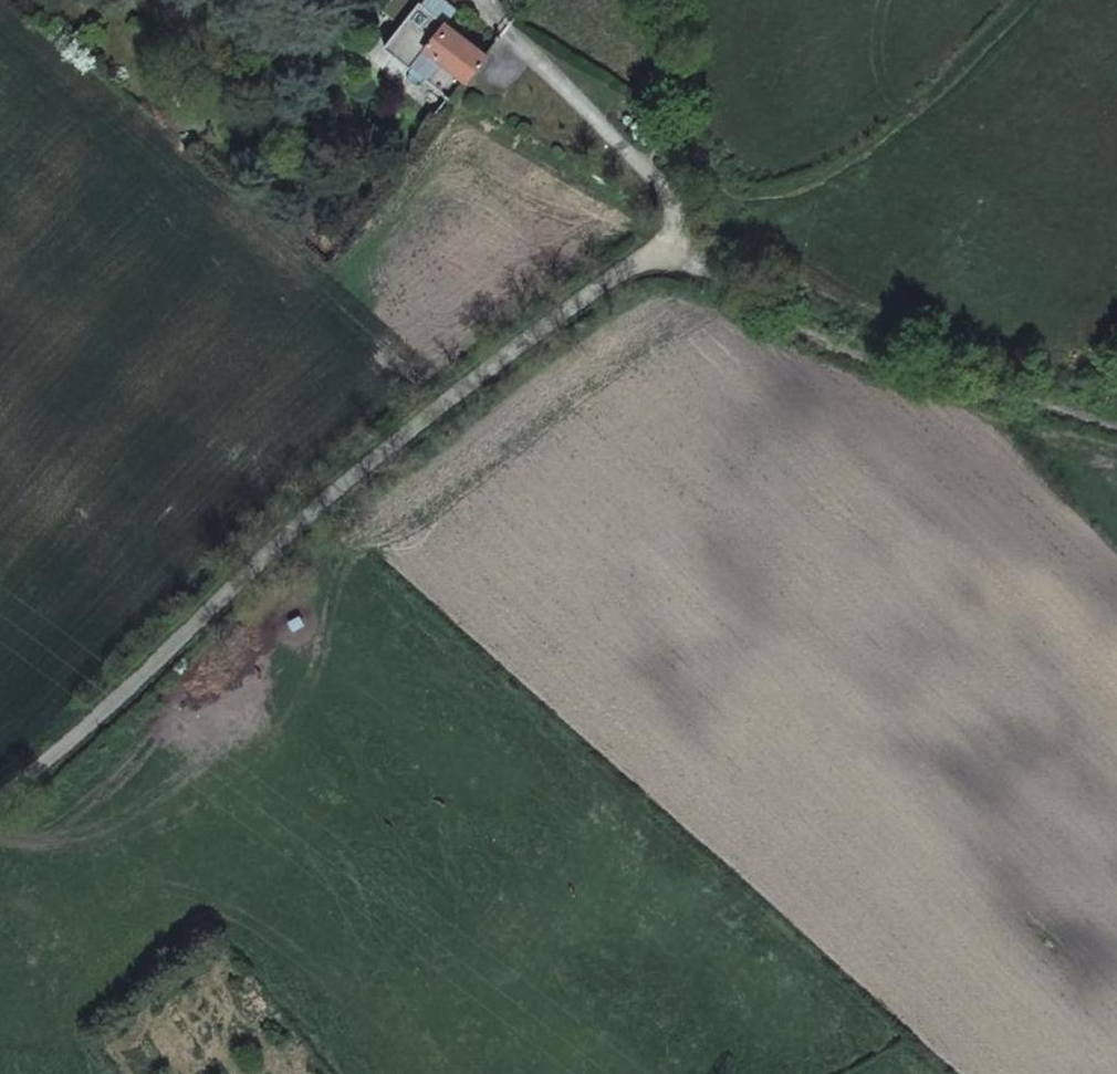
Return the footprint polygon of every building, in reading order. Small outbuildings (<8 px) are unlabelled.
[(485,54),(418,3),(383,49),(398,61),(449,101),(485,54)]
